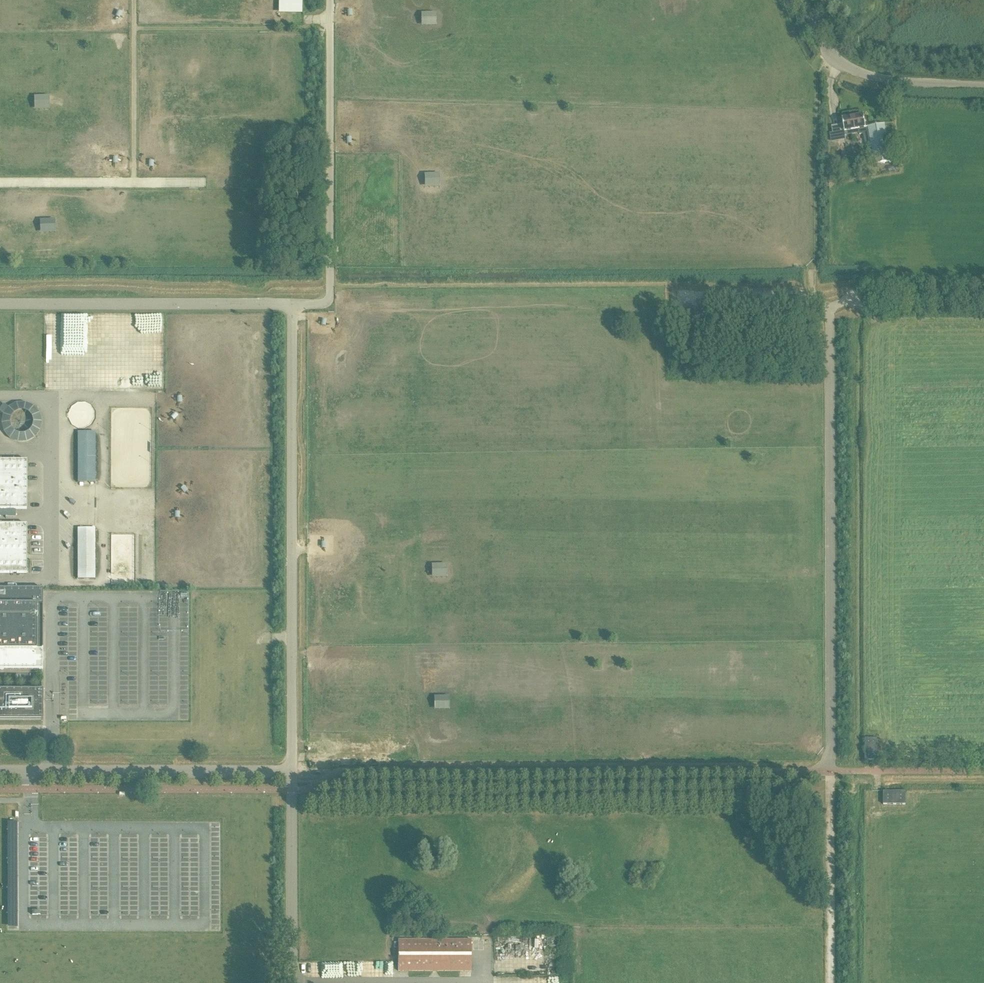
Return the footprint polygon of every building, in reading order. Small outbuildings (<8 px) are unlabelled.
[(301,0),(284,0),(284,5),(284,9),(296,10),(301,10),(301,6),(301,0)] [(436,14),(422,14),(422,27),(436,27),(436,14)] [(49,97),(34,97),(34,110),(49,110),(49,97)] [(885,124),(869,127),(866,127),(864,115),(842,119),(844,132),(861,129),(862,131),(868,130),(874,165),(880,164),(891,162),(885,124)] [(439,175),(424,175),(424,189),(439,189),(439,175)] [(55,221),(40,221),(40,234),(55,234),(55,221)] [(90,426),(95,413),(90,411),(92,406),(75,399),(68,418),(90,426)] [(36,409),(30,405),(24,403),(17,404),(11,406),(6,410),(3,416),(1,422),(2,429),(5,434),(9,439),(15,442),(21,443),(27,443),(33,440),(38,435),(41,428),(42,421),(40,415),(36,409)] [(95,484),(96,435),(79,435),(78,483),(95,484)] [(27,509),(27,460),(0,460),(0,509),(27,509)] [(27,573),(27,524),(0,524),(0,573),(27,573)] [(95,580),(95,531),(77,531),(77,580),(95,580)] [(113,533),(113,548),(134,549),(135,534),(113,533)] [(446,565),(432,565),(432,579),(446,579),(446,565)] [(43,669),(42,591),(42,588),(43,588),(0,588),(0,669),(43,669)] [(43,720),(43,691),(0,691),(0,720),(43,720)] [(865,761),(878,760),(877,738),(865,738),(865,758),(865,761)] [(884,790),(884,803),(907,804),(907,790),(884,790)] [(471,940),(404,940),(398,939),(398,971),(471,971),(471,940)]
